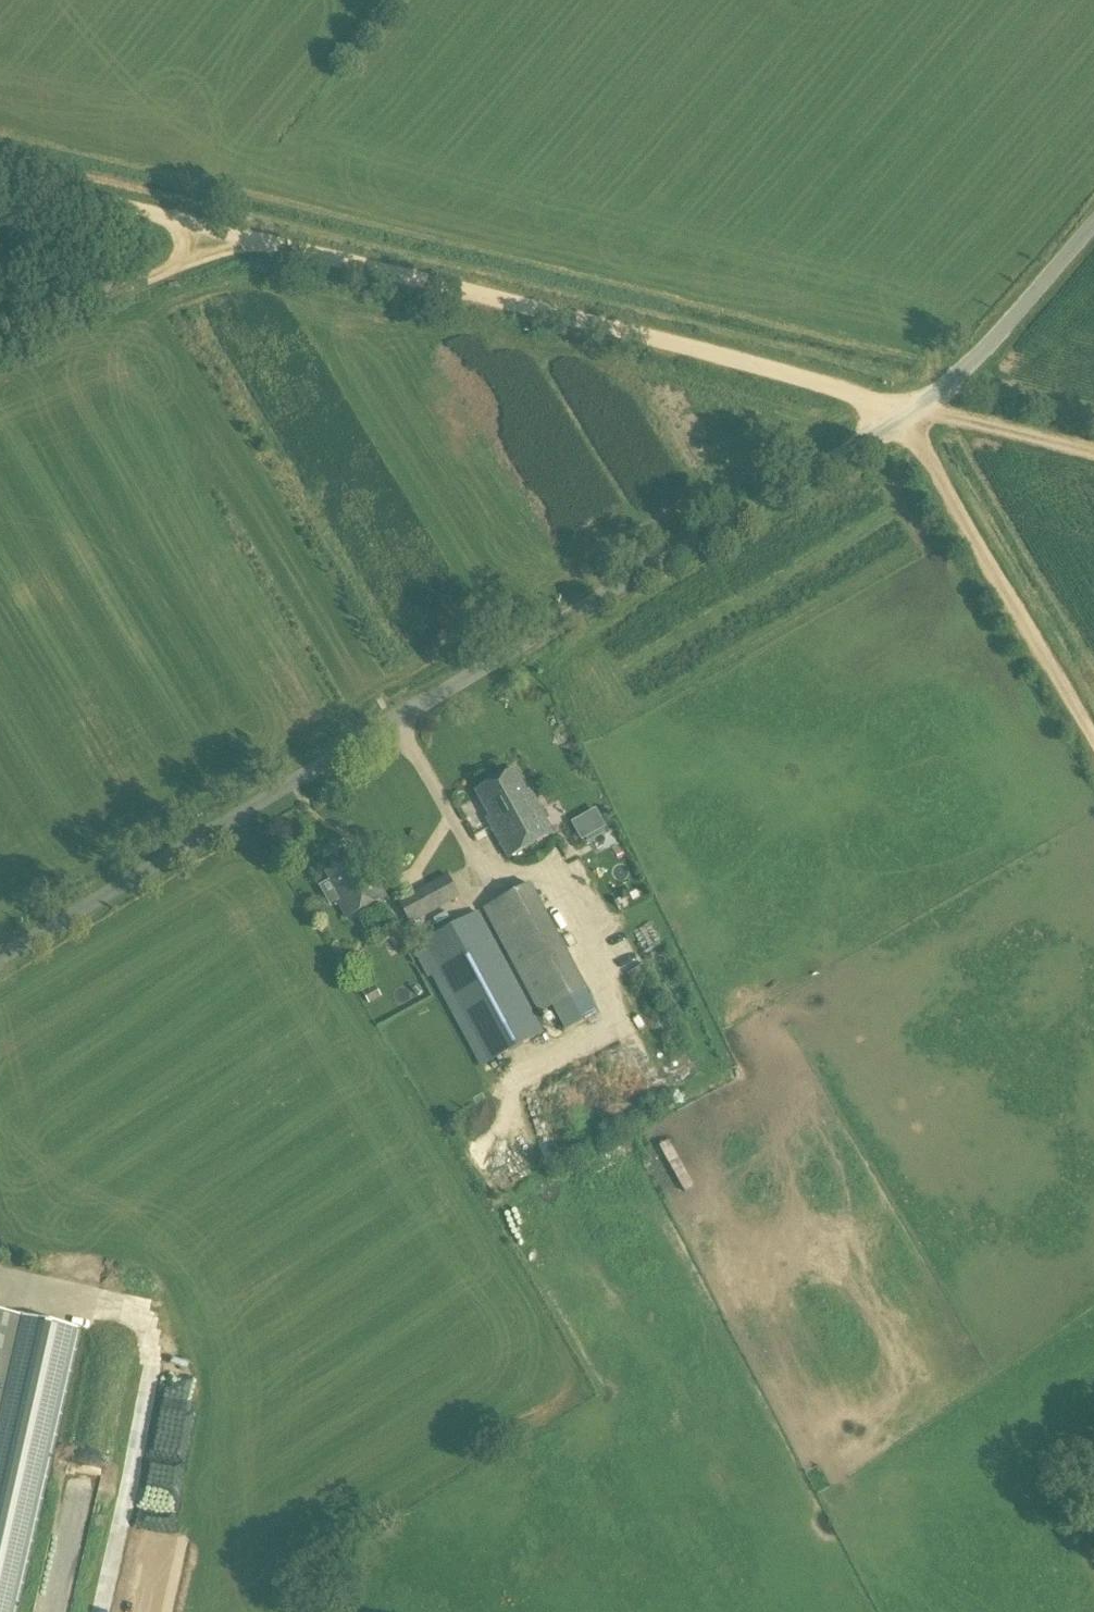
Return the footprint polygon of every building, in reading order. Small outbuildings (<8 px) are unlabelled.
[(530,797),(515,770),(476,792),(490,817),(486,820),(509,859),(555,833),(534,795),(530,797)] [(371,882),(357,857),(328,873),(343,901),(339,903),(348,919),(385,899),(375,881),(371,882)] [(410,925),(460,898),(449,878),(399,905),(410,925)] [(570,998),(587,989),(532,884),(483,909),(539,1014),(552,1007),(570,998)] [(544,1033),(479,912),(424,942),(427,949),(415,956),(428,978),(439,972),(489,1063),(544,1033)] [(633,982),(645,975),(640,967),(628,974),(633,982)] [(582,1021),(570,998),(552,1007),(564,1031),(582,1021)] [(468,1133),(480,1149),(504,1132),(492,1115),(468,1133)] [(0,1311),(0,1611),(15,1611),(79,1329),(0,1311)] [(104,1344),(106,1362),(120,1360),(117,1342),(104,1344)] [(75,1611),(112,1611),(116,1602),(82,1590),(74,1611),(75,1611)]
